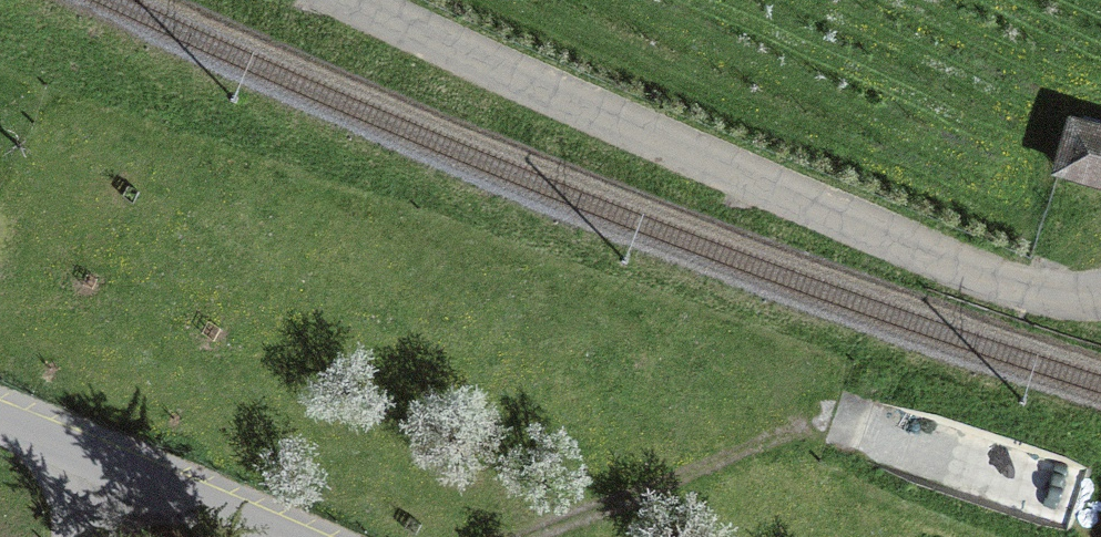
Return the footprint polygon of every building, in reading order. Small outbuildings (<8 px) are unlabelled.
[(1046,106),(1032,167),(1100,183),(1100,118),(1046,106)]
